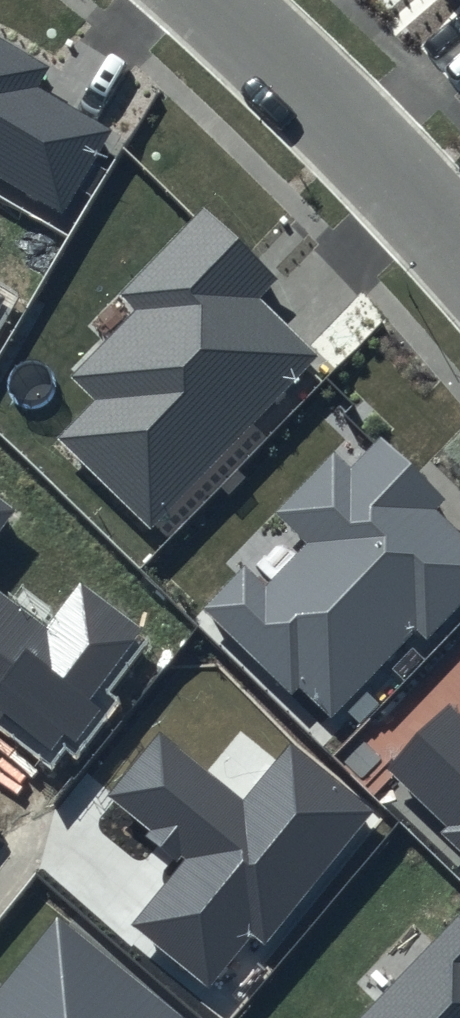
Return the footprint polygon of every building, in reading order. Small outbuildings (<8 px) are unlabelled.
[(60,210),(108,131),(36,88),(49,66),(0,37),(0,174),(60,210)] [(277,281),(204,209),(120,295),(136,310),(73,376),(97,400),(59,439),(151,529),(320,355),(261,298),(277,281)] [(380,438),(351,467),(334,451),(274,513),(306,544),(265,587),(244,567),(204,610),(291,693),(298,686),(331,717),(416,628),(428,640),(459,607),(459,531),(438,510),(447,501),(380,438)] [(0,495),(0,531),(17,508),(0,495)] [(46,754),(61,734),(76,745),(102,710),(89,700),(142,628),(79,582),(47,626),(0,592),(0,721),(46,754)] [(449,704),(387,767),(448,827),(442,833),(459,850),(459,715),(449,704)] [(376,810),(291,743),(244,803),(159,736),(111,796),(151,828),(145,835),(181,863),(131,925),(211,988),(252,936),(267,947),(376,810)] [(456,914),(357,1017),(459,1017),(459,918),(456,914)] [(57,917),(0,988),(0,1017),(184,1017),(57,917)]
